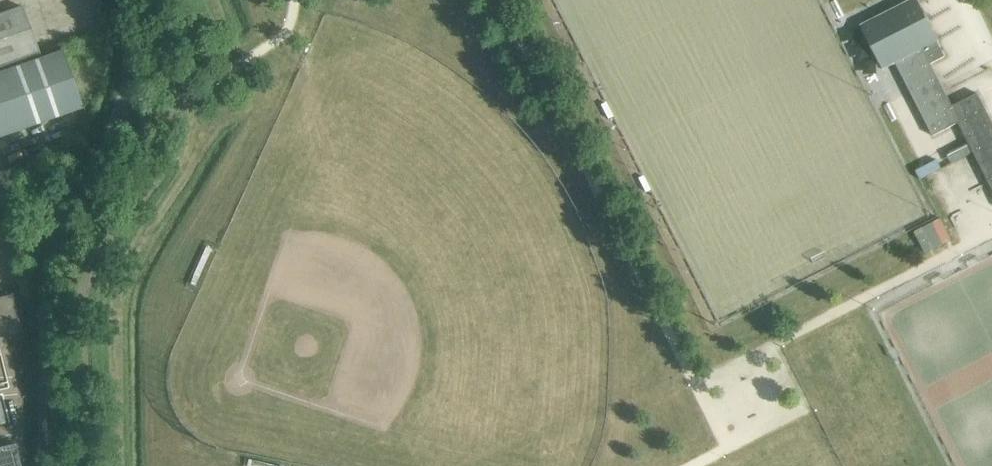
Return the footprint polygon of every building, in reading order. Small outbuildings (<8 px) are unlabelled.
[(952,107),(930,64),(945,57),(918,3),(916,0),(913,0),(862,26),(885,69),(896,63),(934,136),(959,123),(991,185),(991,116),(980,94),(952,107)] [(0,16),(0,74),(41,60),(39,54),(24,9),(23,8),(0,16)] [(83,109),(63,52),(41,60),(0,74),(0,138),(83,109)] [(60,120),(63,130),(80,125),(77,115),(60,120)] [(926,249),(955,237),(945,216),(917,228),(926,249)] [(9,360),(3,337),(20,332),(12,297),(0,300),(0,465),(20,465),(15,447),(23,445),(22,401),(20,402),(10,360),(9,360)]
